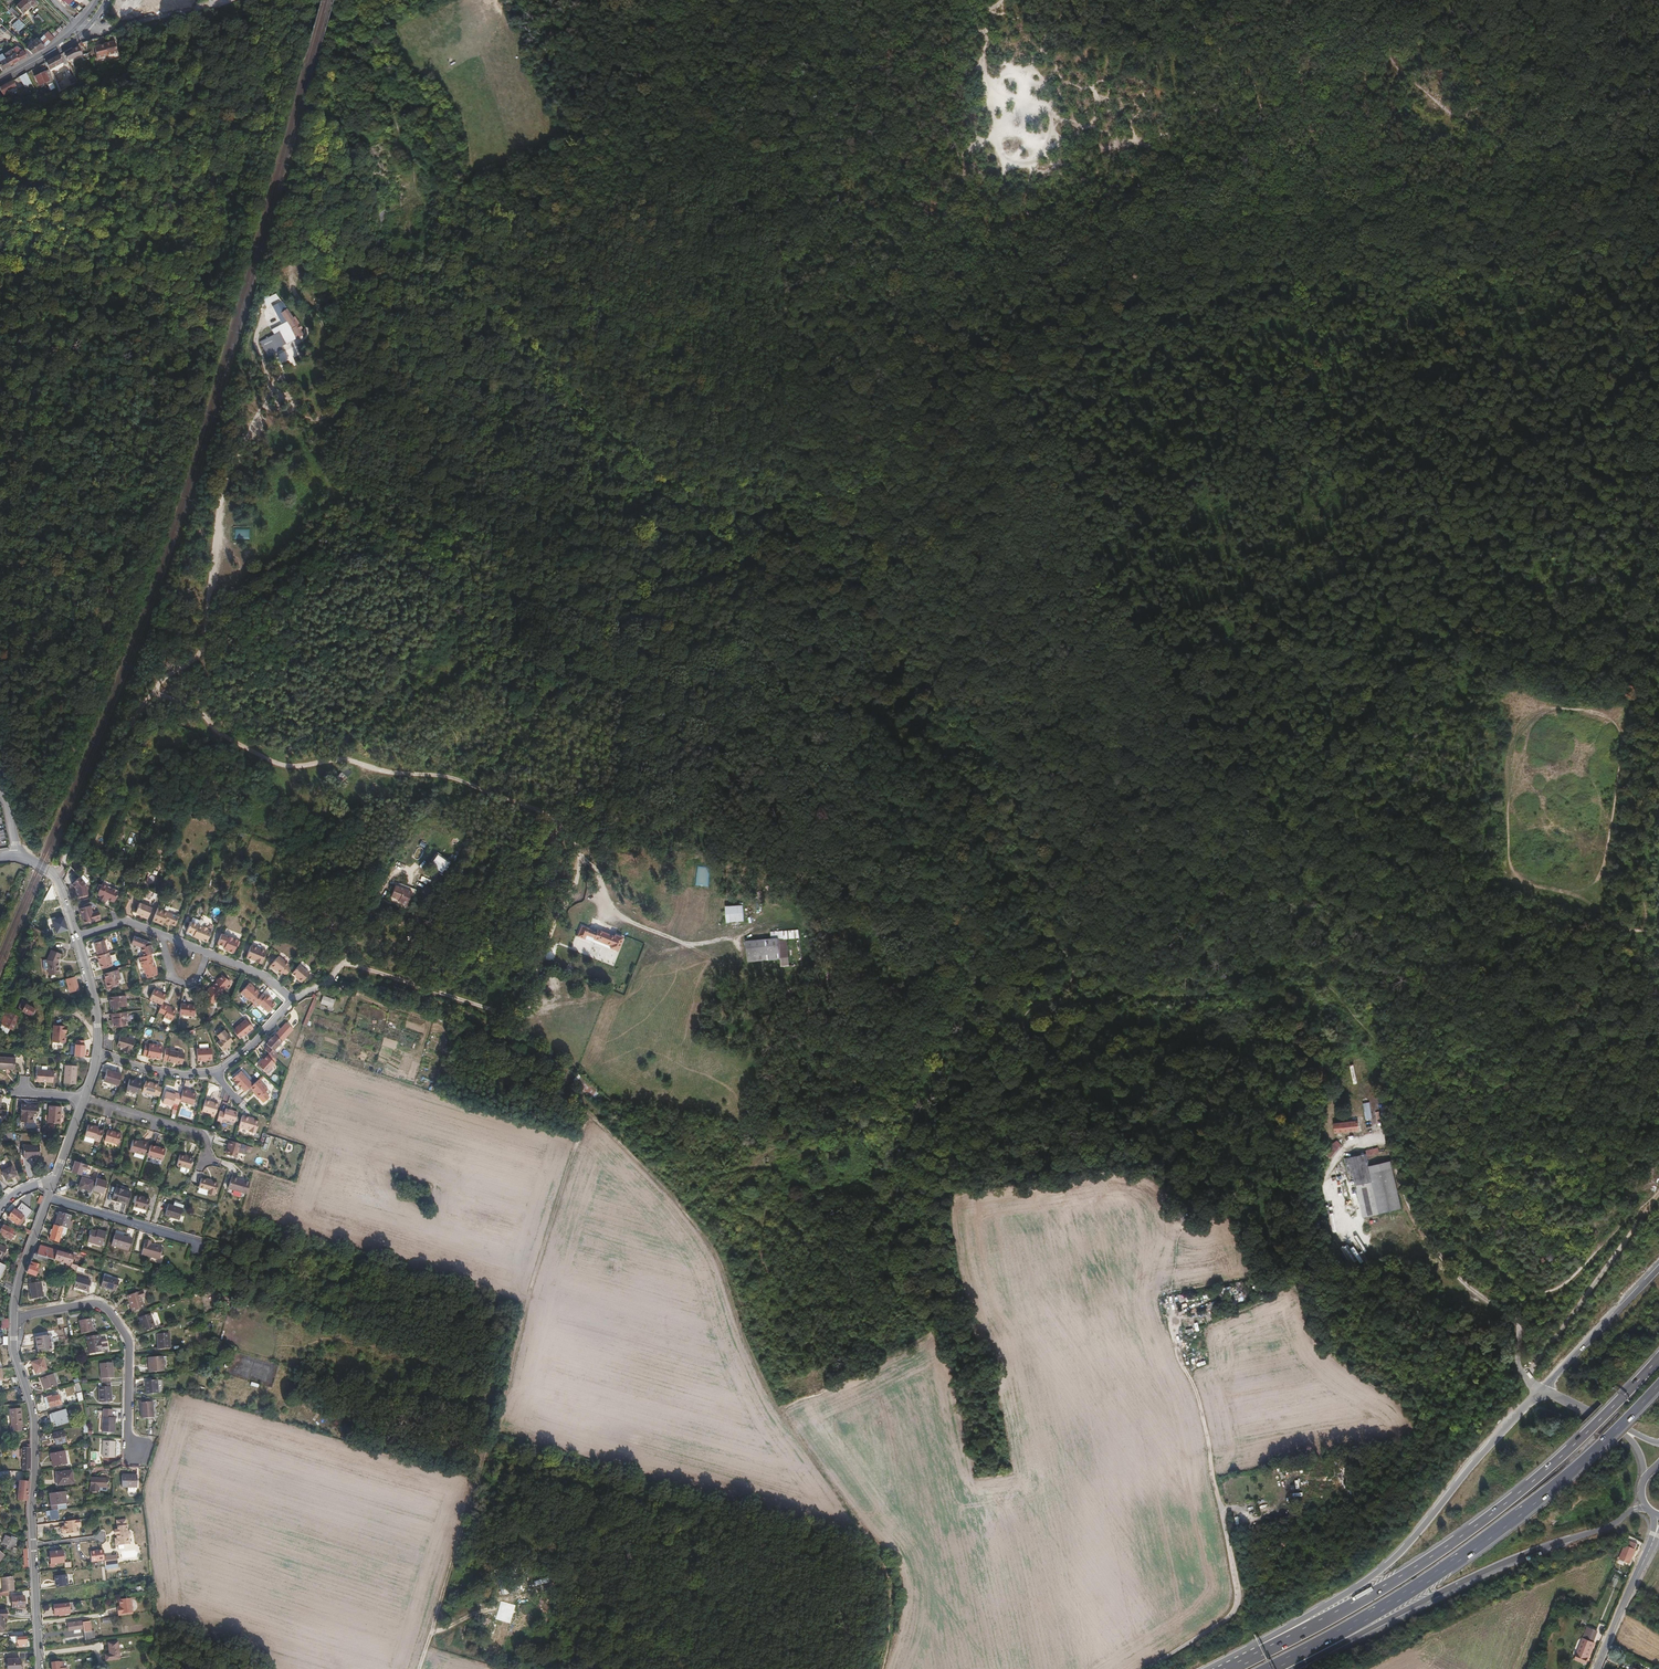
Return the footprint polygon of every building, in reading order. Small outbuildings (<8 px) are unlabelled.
[(15,7),(23,14),(32,6),(33,8),(38,4),(35,0),(23,0),(15,7)] [(184,0),(155,0),(155,2),(157,13),(192,4),(184,0)] [(153,13),(151,4),(131,8),(133,17),(138,16),(138,17),(153,13)] [(38,15),(34,17),(41,24),(44,22),(38,15)] [(26,28),(18,20),(12,26),(19,32),(23,28),(25,29),(26,28)] [(54,39),(48,32),(44,36),(50,42),(54,39)] [(45,47),(37,39),(27,49),(32,54),(45,47)] [(107,55),(105,44),(101,45),(100,41),(93,43),(97,59),(108,56),(107,55)] [(118,53),(114,41),(104,43),(105,44),(107,55),(118,53)] [(27,57),(22,51),(17,47),(12,50),(14,55),(19,61),(27,57)] [(76,57),(82,55),(80,47),(73,49),(72,48),(64,53),(68,61),(76,57)] [(19,61),(14,55),(12,50),(5,54),(7,58),(5,59),(10,66),(19,61)] [(50,70),(63,63),(59,55),(47,62),(50,70)] [(5,59),(0,62),(0,67),(2,70),(10,66),(5,59)] [(50,70),(45,72),(49,79),(53,77),(50,70)] [(45,72),(44,71),(35,76),(39,85),(49,80),(49,79),(45,72)] [(33,85),(27,73),(20,77),(26,88),(33,85)] [(59,80),(56,81),(60,91),(67,88),(63,80),(60,82),(59,80)] [(16,86),(13,81),(0,88),(0,89),(4,97),(9,95),(7,91),(16,86)] [(263,298),(268,307),(280,300),(275,291),(263,298)] [(170,315),(164,319),(169,326),(175,321),(170,315)] [(288,321),(272,329),(274,333),(279,330),(287,347),(282,349),(275,352),(283,369),(306,358),(288,321)] [(102,439),(96,443),(101,450),(107,446),(102,439)] [(56,535),(50,540),(55,546),(61,542),(56,535)] [(442,873),(445,868),(442,866),(444,862),(436,857),(431,867),(442,873)] [(711,866),(699,865),(697,887),(709,888),(711,866)] [(80,878),(72,885),(76,889),(78,897),(88,895),(86,884),(80,878)] [(115,903),(121,887),(103,880),(101,885),(99,885),(97,890),(99,891),(97,896),(100,897),(99,900),(105,902),(106,899),(115,903)] [(396,891),(390,901),(394,903),(395,902),(398,904),(396,907),(404,912),(411,899),(396,891)] [(148,919),(153,908),(140,902),(136,912),(144,915),(143,917),(148,919)] [(91,906),(80,910),(85,925),(96,921),(102,919),(100,911),(93,913),(91,906)] [(744,906),(727,907),(727,922),(745,921),(744,906)] [(159,907),(154,920),(164,924),(165,921),(166,921),(166,923),(168,924),(170,924),(171,924),(172,923),(176,925),(180,916),(159,907)] [(208,941),(213,929),(203,925),(203,926),(202,928),(197,927),(198,925),(199,923),(194,921),(191,928),(188,928),(187,931),(194,934),(193,935),(208,941)] [(582,925),(578,938),(586,941),(587,937),(611,947),(610,949),(619,953),(625,939),(617,935),(616,938),(582,925)] [(237,945),(239,940),(225,933),(222,939),(220,939),(219,943),(226,946),(225,948),(235,952),(237,945)] [(155,952),(153,944),(150,944),(149,941),(135,935),(132,943),(142,947),(144,956),(152,953),(155,952)] [(779,938),(745,940),(746,962),(789,959),(788,942),(780,942),(779,938)] [(108,953),(104,940),(94,943),(98,956),(108,953)] [(252,944),(247,956),(257,960),(256,961),(261,962),(262,962),(267,950),(252,944)] [(47,956),(48,971),(59,970),(57,958),(60,950),(51,946),(47,956)] [(113,966),(108,953),(98,956),(97,956),(99,962),(97,963),(99,970),(113,966)] [(154,966),(153,963),(155,962),(152,953),(144,956),(141,957),(142,961),(141,961),(142,966),(143,966),(146,973),(148,978),(159,974),(156,966),(154,966)] [(289,963),(279,955),(271,965),(274,968),(275,967),(278,969),(282,972),(283,971),(288,965),(289,963)] [(300,964),(293,972),(303,981),(310,972),(300,964)] [(287,974),(292,968),(288,965),(283,971),(287,974)] [(122,979),(119,969),(104,974),(106,979),(109,989),(120,985),(118,980),(122,979)] [(223,991),(231,982),(223,974),(214,984),(223,991)] [(262,994),(253,986),(254,985),(250,982),(241,992),(251,1000),(254,1002),(262,994)] [(212,1006),(224,992),(223,991),(214,984),(205,994),(209,998),(206,1001),(212,1006)] [(163,1003),(168,993),(156,988),(151,998),(163,1004),(163,1003)] [(261,1004),(271,994),(268,992),(266,995),(263,993),(262,994),(254,1002),(253,1004),(256,1007),(260,1003),(261,1004)] [(270,1011),(277,1003),(272,998),(273,997),(271,994),(261,1004),(270,1011)] [(125,1006),(125,1001),(127,1001),(127,995),(110,997),(111,1010),(120,1009),(119,1007),(125,1006)] [(326,997),(324,1004),(334,1008),(337,1001),(326,997)] [(32,1015),(36,1008),(28,1004),(29,1002),(23,998),(19,1005),(23,1007),(22,1009),(32,1015)] [(313,1022),(319,1003),(316,1002),(310,1021),(313,1022)] [(173,1020),(178,1010),(163,1003),(163,1004),(159,1011),(166,1014),(165,1017),(173,1020)] [(197,1016),(197,1004),(182,1003),(181,1014),(197,1016)] [(8,1010),(1,1023),(12,1029),(19,1016),(8,1010)] [(129,1021),(128,1012),(112,1014),(112,1019),(115,1019),(115,1022),(115,1027),(127,1026),(127,1021),(129,1021)] [(254,1027),(247,1017),(237,1026),(238,1028),(235,1030),(240,1037),(243,1035),(243,1034),(247,1031),(248,1032),(254,1027)] [(53,1025),(52,1042),(65,1043),(65,1037),(63,1037),(63,1033),(64,1033),(64,1026),(53,1025)] [(230,1042),(233,1040),(228,1033),(225,1028),(217,1034),(221,1038),(217,1042),(224,1050),(228,1047),(226,1045),(230,1042)] [(274,1050),(283,1041),(275,1035),(273,1037),(272,1037),(269,1040),(270,1041),(267,1044),(269,1045),(266,1049),(274,1056),(277,1053),(274,1050)] [(135,1040),(120,1036),(117,1046),(125,1048),(124,1051),(131,1053),(131,1051),(132,1051),(135,1040)] [(74,1058),(84,1059),(85,1041),(75,1040),(74,1058)] [(162,1058),(164,1046),(151,1043),(151,1044),(147,1043),(145,1055),(149,1056),(148,1056),(154,1058),(154,1056),(156,1057),(162,1058)] [(214,1060),(213,1048),(198,1049),(199,1060),(214,1060)] [(184,1064),(186,1053),(172,1050),(169,1061),(184,1064)] [(15,1057),(0,1056),(0,1068),(6,1069),(6,1067),(14,1067),(15,1057)] [(259,1066),(267,1073),(275,1063),(268,1056),(262,1062),(260,1062),(258,1064),(259,1066)] [(65,1063),(63,1082),(76,1083),(77,1064),(65,1063)] [(119,1084),(122,1073),(108,1069),(104,1080),(119,1084)] [(35,1070),(35,1081),(52,1082),(53,1071),(35,1070)] [(253,1085),(241,1070),(232,1078),(235,1081),(235,1082),(238,1086),(239,1085),(241,1088),(242,1088),(245,1091),(250,1087),(253,1085)] [(583,1077),(577,1083),(593,1101),(600,1095),(583,1077)] [(138,1093),(142,1080),(137,1079),(137,1080),(130,1078),(127,1090),(138,1093)] [(265,1092),(268,1089),(259,1079),(253,1085),(250,1087),(255,1092),(260,1097),(265,1092)] [(160,1096),(162,1087),(158,1086),(159,1084),(146,1080),(143,1091),(160,1096)] [(194,1105),(197,1093),(192,1092),(188,1091),(189,1089),(184,1088),(182,1093),(180,1100),(194,1105)] [(180,1100),(182,1093),(176,1092),(175,1094),(172,1092),(166,1090),(162,1102),(172,1105),(174,1102),(179,1103),(180,1100)] [(264,1102),(270,1097),(265,1092),(260,1097),(259,1097),(264,1102)] [(206,1099),(202,1110),(215,1114),(219,1104),(206,1099)] [(1369,1102),(1362,1103),(1365,1120),(1372,1119),(1369,1102)] [(22,1115),(21,1122),(32,1122),(33,1115),(37,1116),(38,1104),(22,1103),(21,1115),(22,1115)] [(60,1123),(60,1114),(58,1114),(59,1106),(49,1105),(48,1122),(60,1123)] [(234,1123),(237,1112),(225,1108),(224,1112),(220,1111),(217,1121),(221,1122),(222,1119),(234,1123)] [(255,1134),(259,1122),(253,1120),(249,1119),(250,1118),(242,1115),(238,1127),(249,1131),(248,1132),(255,1134)] [(1359,1130),(1358,1120),(1334,1123),(1335,1133),(1359,1130)] [(101,1142),(104,1131),(99,1129),(99,1127),(89,1124),(85,1135),(87,1135),(96,1138),(95,1140),(101,1142)] [(109,1129),(105,1140),(119,1144),(123,1133),(109,1129)] [(145,1155),(148,1144),(133,1139),(130,1150),(135,1152),(145,1155)] [(241,1144),(242,1143),(231,1140),(229,1145),(231,1146),(228,1154),(237,1157),(239,1151),(241,1144)] [(1325,1153),(1330,1158),(1342,1145),(1337,1140),(1325,1153)] [(40,1157),(40,1145),(23,1145),(23,1156),(33,1156),(33,1157),(40,1157)] [(163,1160),(166,1149),(151,1145),(148,1156),(163,1160)] [(194,1161),(195,1157),(189,1155),(189,1156),(181,1154),(178,1164),(192,1168),(194,1161)] [(1369,1166),(1366,1154),(1345,1158),(1348,1173),(1353,1172),(1356,1185),(1372,1181),(1369,1166)] [(1391,1161),(1369,1166),(1372,1181),(1380,1214),(1401,1208),(1391,1161)] [(17,1174),(12,1165),(2,1171),(7,1180),(17,1174)] [(111,1179),(113,1172),(105,1170),(103,1176),(111,1179)] [(92,1186),(94,1180),(83,1176),(81,1182),(92,1186)] [(247,1194),(251,1182),(232,1177),(229,1188),(247,1194)] [(202,1178),(200,1187),(210,1190),(209,1194),(216,1196),(220,1183),(202,1178)] [(1380,1214),(1372,1181),(1356,1185),(1364,1218),(1380,1214)] [(91,1191),(92,1186),(81,1182),(79,1187),(91,1191)] [(116,1187),(113,1199),(121,1201),(121,1200),(128,1202),(131,1191),(116,1187)] [(138,1194),(134,1205),(147,1209),(151,1198),(138,1194)] [(183,1208),(185,1203),(175,1200),(173,1205),(183,1208)] [(33,1212),(22,1203),(20,1206),(30,1217),(33,1212)] [(180,1219),(184,1208),(183,1208),(173,1205),(169,1203),(166,1215),(180,1219)] [(30,1217),(20,1206),(16,1211),(23,1216),(28,1219),(30,1217)] [(23,1216),(16,1211),(14,1209),(8,1217),(17,1224),(23,1217),(23,1216)] [(67,1228),(71,1216),(59,1213),(55,1225),(67,1228)] [(14,1230),(13,1230),(15,1226),(6,1222),(5,1226),(3,1225),(0,1233),(0,1235),(12,1240),(14,1234),(13,1233),(14,1230)] [(54,1225),(50,1240),(59,1242),(63,1228),(54,1225)] [(91,1230),(87,1242),(102,1246),(106,1232),(98,1229),(97,1232),(91,1230)] [(116,1235),(113,1245),(130,1250),(133,1238),(125,1236),(124,1237),(116,1235)] [(75,1255),(57,1250),(59,1245),(41,1240),(37,1254),(34,1253),(32,1257),(46,1263),(48,1258),(71,1264),(70,1268),(76,1270),(78,1265),(72,1264),(75,1255)] [(160,1260),(164,1248),(155,1245),(154,1246),(151,1245),(151,1244),(152,1242),(151,1241),(150,1242),(146,1241),(141,1255),(160,1260)] [(36,1275),(39,1268),(29,1265),(27,1272),(36,1275)] [(105,1276),(101,1287),(116,1291),(120,1280),(105,1276)] [(77,1277),(74,1287),(88,1291),(91,1281),(77,1277)] [(43,1297),(40,1281),(32,1282),(28,1283),(31,1299),(43,1297)] [(143,1290),(127,1295),(132,1311),(144,1308),(141,1298),(145,1297),(143,1290)] [(151,1313),(139,1317),(144,1331),(155,1327),(151,1313)] [(80,1320),(82,1334),(93,1332),(91,1319),(80,1320)] [(157,1334),(158,1349),(170,1348),(169,1333),(157,1334)] [(102,1352),(100,1340),(101,1340),(101,1335),(87,1337),(90,1354),(102,1352)] [(51,1343),(50,1336),(36,1338),(37,1345),(51,1343)] [(52,1350),(51,1343),(37,1345),(39,1352),(52,1350)] [(163,1356),(149,1357),(150,1371),(164,1370),(163,1356)] [(32,1361),(35,1373),(47,1369),(43,1358),(32,1361)] [(113,1378),(112,1363),(101,1364),(102,1383),(110,1383),(110,1378),(113,1378)] [(41,1378),(45,1389),(53,1386),(50,1375),(41,1378)] [(146,1380),(147,1394),(159,1393),(158,1379),(151,1380),(151,1377),(148,1378),(148,1380),(146,1380)] [(112,1402),(111,1383),(110,1383),(102,1383),(103,1387),(99,1388),(100,1403),(112,1402)] [(63,1404),(60,1395),(56,1396),(48,1398),(50,1407),(63,1404)] [(153,1416),(152,1402),(141,1403),(141,1419),(147,1418),(148,1427),(153,1426),(152,1417),(153,1416)] [(22,1415),(21,1407),(10,1408),(11,1416),(22,1415)] [(55,1419),(57,1425),(70,1422),(66,1409),(52,1412),(54,1419),(55,1419)] [(104,1409),(102,1432),(114,1433),(116,1419),(112,1418),(112,1410),(104,1409)] [(23,1430),(22,1423),(23,1423),(22,1415),(11,1416),(11,1424),(10,1424),(11,1431),(23,1430)] [(64,1430),(54,1433),(56,1443),(67,1440),(64,1430)] [(103,1440),(103,1456),(114,1457),(115,1441),(103,1440)] [(30,1471),(31,1444),(29,1444),(24,1444),(24,1449),(22,1449),(22,1458),(24,1459),(24,1469),(28,1470),(28,1471),(30,1471)] [(52,1454),(54,1466),(67,1464),(65,1451),(52,1454)] [(58,1472),(59,1485),(74,1482),(72,1470),(58,1472)] [(122,1474),(122,1486),(136,1486),(135,1474),(122,1474)] [(91,1477),(90,1492),(99,1492),(99,1486),(108,1486),(108,1478),(91,1477)] [(28,1500),(29,1482),(20,1481),(19,1499),(28,1500)] [(68,1508),(66,1490),(52,1492),(54,1504),(52,1505),(53,1510),(59,1509),(68,1508)] [(60,1519),(59,1509),(53,1510),(51,1510),(53,1520),(60,1519)] [(119,1536),(120,1543),(133,1542),(132,1535),(133,1535),(135,1533),(135,1530),(133,1529),(132,1529),(130,1517),(121,1518),(122,1527),(120,1527),(121,1536),(119,1536)] [(79,1532),(79,1525),(81,1525),(81,1519),(65,1521),(66,1526),(64,1526),(63,1528),(63,1531),(65,1532),(67,1532),(67,1533),(79,1532)] [(6,1534),(3,1542),(13,1547),(17,1539),(6,1534)] [(1630,1563),(1637,1544),(1630,1541),(1628,1546),(1625,1545),(1619,1559),(1630,1563)] [(51,1550),(52,1562),(64,1561),(63,1549),(51,1550)] [(105,1556),(104,1549),(91,1551),(92,1561),(105,1560),(105,1556)] [(119,1564),(118,1555),(105,1556),(105,1560),(106,1565),(119,1564)] [(49,1572),(50,1584),(61,1583),(60,1571),(49,1572)] [(15,1591),(13,1576),(1,1578),(3,1592),(15,1591)] [(13,1596),(13,1606),(25,1606),(25,1595),(13,1596)] [(133,1611),(132,1597),(120,1598),(121,1605),(121,1608),(118,1608),(119,1613),(133,1611)] [(54,1604),(55,1614),(70,1612),(69,1602),(54,1604)] [(97,1638),(96,1630),(92,1630),(91,1620),(84,1621),(84,1619),(68,1621),(69,1629),(74,1629),(81,1628),(84,1628),(84,1631),(86,1631),(87,1639),(97,1638)] [(1593,1641),(1596,1632),(1587,1628),(1584,1637),(1593,1641)] [(26,1646),(26,1641),(27,1641),(27,1636),(18,1637),(18,1642),(18,1646),(26,1646)] [(1585,1664),(1594,1643),(1592,1643),(1593,1641),(1584,1637),(1575,1659),(1585,1664)] [(110,1653),(106,1653),(107,1660),(121,1658),(118,1641),(109,1642),(110,1653)] [(8,1668),(21,1668),(20,1658),(7,1659),(8,1668)] [(52,1668),(68,1668),(68,1666),(64,1667),(63,1661),(52,1662),(52,1668)]
